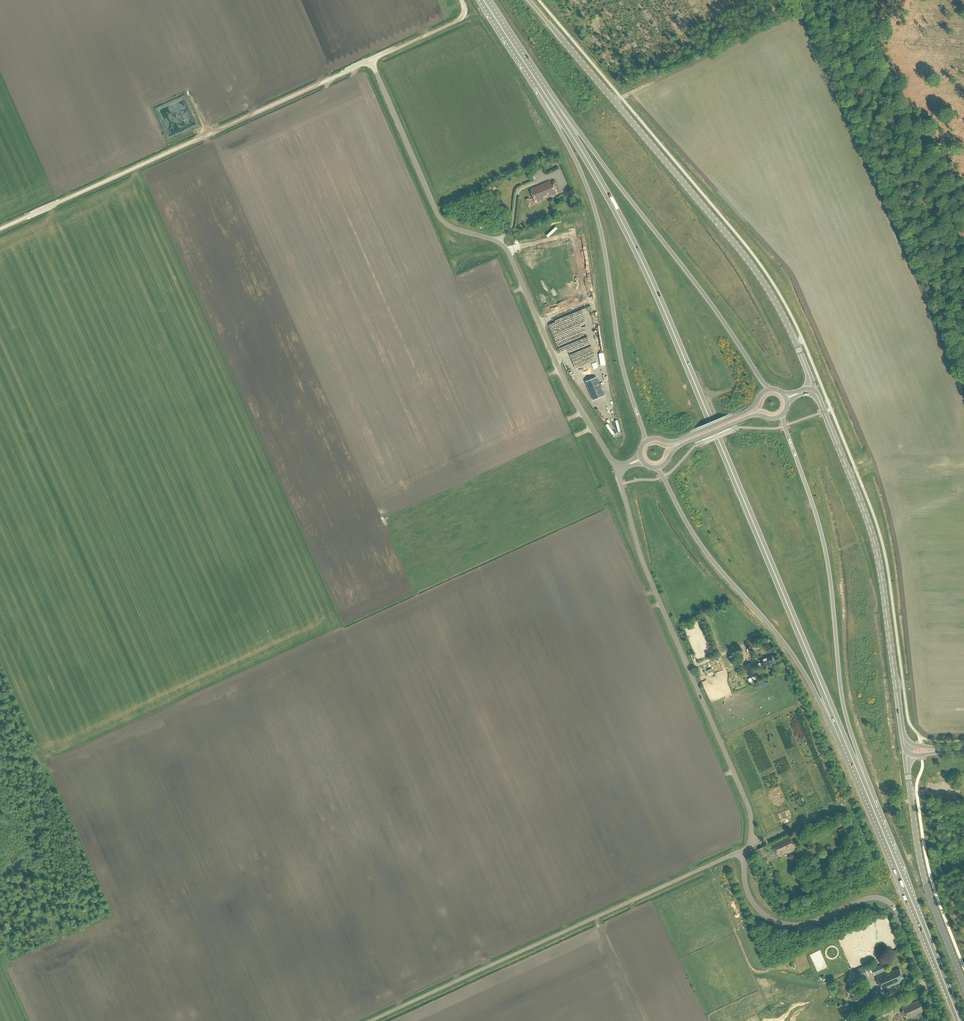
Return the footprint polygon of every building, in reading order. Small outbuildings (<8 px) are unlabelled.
[(550,181),(530,189),(536,203),(558,194),(554,184),(552,185),(550,181)] [(627,357),(622,359),(625,368),(630,366),(627,357)] [(597,378),(586,382),(594,401),(605,396),(597,378)] [(759,659),(763,668),(773,664),(773,662),(774,661),(771,653),(759,659)] [(744,665),(749,677),(757,674),(752,662),(744,665)] [(757,848),(761,856),(766,854),(766,855),(775,851),(776,855),(794,848),(790,838),(772,845),(774,849),(766,853),(763,846),(757,848)] [(884,970),(881,963),(870,968),(873,974),(884,970)] [(865,967),(853,972),(857,981),(868,976),(865,967)] [(875,976),(881,990),(901,981),(900,978),(901,977),(897,968),(891,971),(891,969),(875,976)] [(856,985),(848,989),(853,1002),(862,998),(856,985)] [(904,1005),(908,1017),(924,1011),(919,999),(912,1002),(910,996),(904,998),(906,1004),(904,1005)] [(891,1004),(883,1008),(886,1014),(894,1010),(891,1004)]
